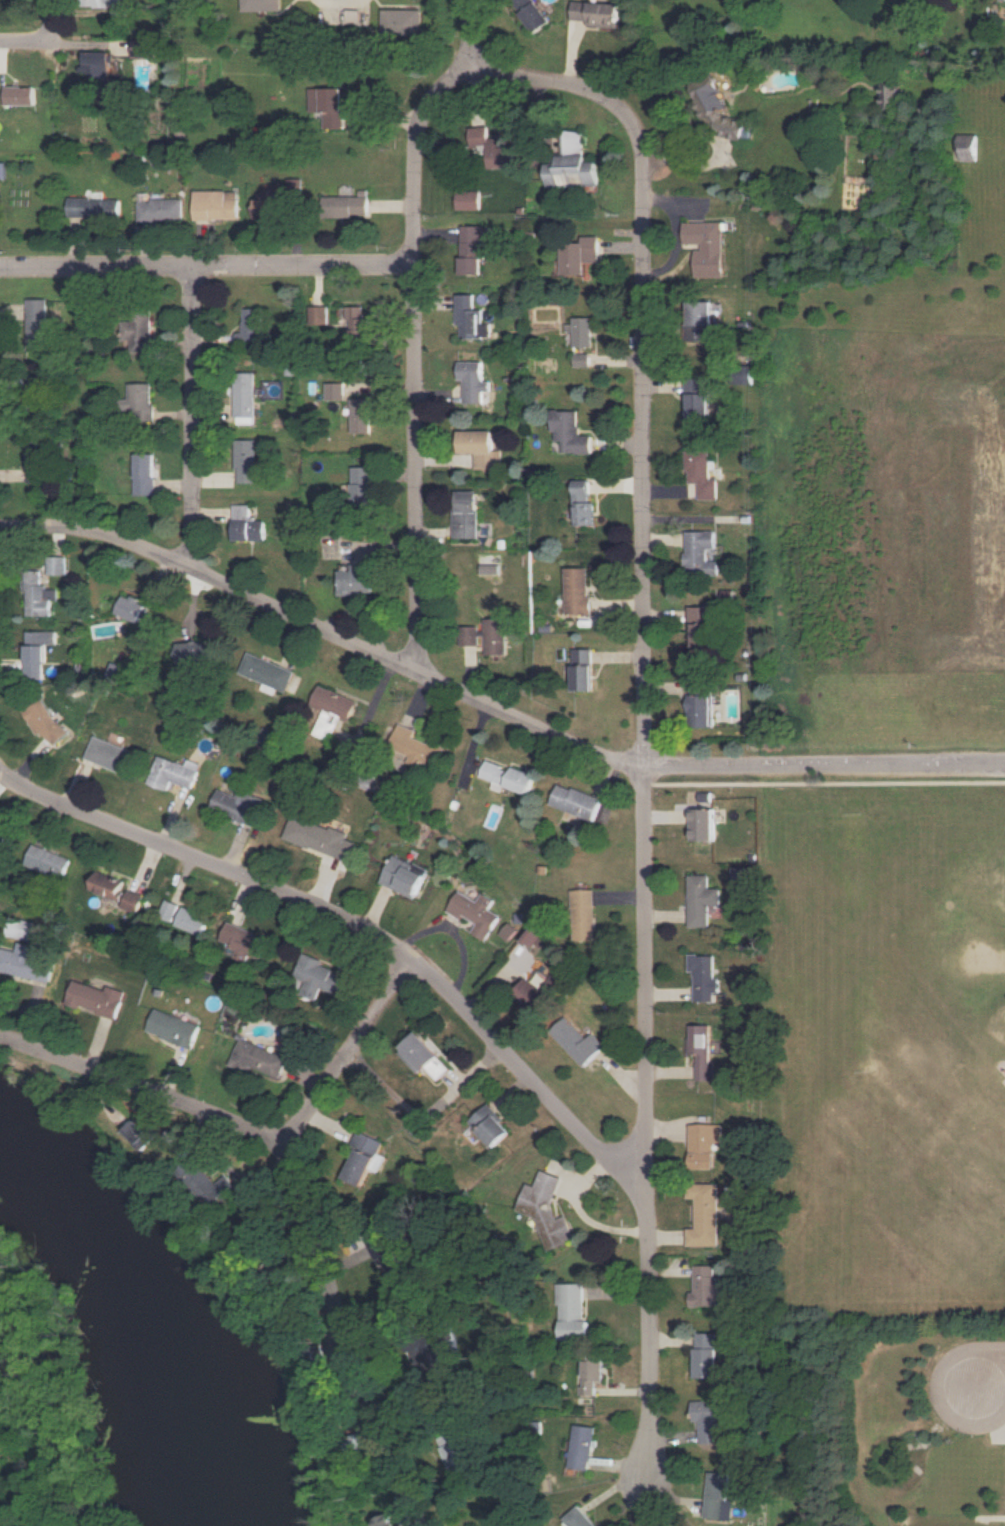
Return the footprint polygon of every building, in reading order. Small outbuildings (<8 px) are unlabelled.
[(85,7),(115,6),(115,16),(126,15),(126,6),(123,6),(123,0),(85,0),(85,7)] [(282,10),(282,0),(243,0),(243,11),(282,10)] [(535,0),(510,0),(534,33),(550,21),(535,0)] [(620,3),(572,1),(572,19),(588,20),(587,26),(619,27),(620,3)] [(422,9),(383,9),(383,36),(422,36),(422,9)] [(112,51),(85,51),(85,76),(112,76),(112,51)] [(690,82),(697,99),(696,102),(704,121),(711,123),(719,120),(718,124),(722,135),(741,141),(744,132),(751,134),(747,125),(748,122),(712,111),(726,105),(713,73),(690,82)] [(881,108),(900,109),(901,82),(882,81),(881,108)] [(5,104),(35,105),(36,86),(6,86),(5,104)] [(343,87),(310,88),(310,112),(323,111),(324,129),(343,128),(343,87)] [(469,127),(470,145),(487,145),(488,168),(516,167),(515,139),(488,140),(487,126),(469,127)] [(546,163),(547,186),(598,185),(598,161),(584,161),(583,131),(562,132),(562,155),(557,155),(557,163),(546,163)] [(977,160),(977,134),(959,134),(959,160),(977,160)] [(286,195),(300,195),(301,178),(287,178),(286,195)] [(238,218),(238,190),(193,191),(194,219),(238,218)] [(323,196),(323,216),(368,216),(368,190),(359,190),(359,196),(323,196)] [(456,209),(480,209),(480,190),(456,190),(456,209)] [(119,199),(101,199),(101,192),(85,192),(85,197),(67,197),(68,218),(119,218),(119,199)] [(137,200),(137,221),(182,219),(182,198),(137,200)] [(274,218),(275,199),(254,198),(254,218),(274,218)] [(684,222),(684,245),(695,245),(696,277),(724,277),(723,222),(684,222)] [(460,274),(481,274),(481,263),(485,263),(485,225),(461,225),(460,274)] [(599,262),(599,236),(582,236),(582,242),(562,242),(561,274),(585,274),(585,262),(599,262)] [(475,294),(457,294),(457,325),(462,325),(462,337),(491,337),(491,324),(483,324),(483,309),(475,309),(475,294)] [(46,299),(27,299),(26,349),(53,350),(53,321),(46,321),(46,299)] [(688,340),(713,340),(713,301),(688,301),(688,340)] [(310,325),(328,324),(327,305),(309,306),(310,325)] [(350,319),(351,339),(367,338),(367,318),(363,318),(363,306),(346,306),(347,319),(350,319)] [(243,308),(243,332),(236,332),(236,342),(262,342),(261,308),(243,308)] [(131,351),(151,352),(152,313),(131,312),(131,321),(122,321),(122,339),(131,339),(131,351)] [(573,347),(593,347),(593,317),(574,317),(573,347)] [(591,366),(591,354),(575,354),(575,367),(591,366)] [(464,403),(483,402),(483,391),(491,391),(491,381),(483,381),(483,361),(458,361),(458,380),(464,380),(464,403)] [(734,384),(753,383),(752,363),(733,363),(734,384)] [(235,423),(255,424),(256,373),(236,372),(235,423)] [(688,418),(712,417),(711,377),(686,378),(688,418)] [(137,409),(137,421),(153,420),(153,382),(129,383),(129,399),(122,399),(122,410),(137,409)] [(325,382),(326,399),(345,399),(344,382),(325,382)] [(370,398),(351,398),(352,433),(371,433),(370,398)] [(593,453),(593,435),(579,435),(580,410),(553,410),(552,432),(557,432),(557,440),(564,441),(563,453),(593,453)] [(492,430),(458,431),(459,453),(475,453),(475,469),(502,469),(501,449),(492,449),(492,430)] [(258,441),(237,441),(236,482),(257,483),(258,441)] [(719,499),(719,479),(711,479),(711,450),(687,450),(688,483),(700,483),(700,499),(719,499)] [(136,495),(156,494),(155,453),(135,453),(136,495)] [(351,467),(352,507),(373,506),(372,466),(351,467)] [(575,479),(576,525),(595,525),(595,501),(591,501),(590,479),(575,479)] [(478,538),(479,491),(454,491),(454,538),(478,538)] [(234,540),(265,540),(265,519),(250,519),(250,505),(234,504),(234,540)] [(687,531),(687,575),(720,575),(720,561),(709,561),(709,549),(717,549),(717,531),(687,531)] [(49,575),(66,574),(66,555),(48,555),(49,575)] [(567,614),(591,614),(590,567),(566,567),(567,614)] [(373,568),(339,569),(340,594),(374,593),(373,568)] [(27,616),(52,615),(52,600),(59,599),(58,587),(41,587),(41,571),(27,571),(27,616)] [(147,603),(132,596),(132,598),(124,595),(117,613),(139,622),(147,603)] [(689,646),(708,646),(709,623),(714,623),(714,606),(690,606),(689,646)] [(486,618),(486,655),(508,654),(508,617),(486,618)] [(462,645),(480,645),(480,625),(461,625),(462,645)] [(57,630),(26,631),(28,680),(46,679),(45,644),(57,644),(57,630)] [(214,641),(177,642),(178,673),(191,673),(190,665),(215,664),(214,641)] [(594,690),(593,648),(574,648),(574,690),(594,690)] [(266,682),(263,689),(267,690),(270,685),(288,692),(296,670),(249,652),(241,673),(266,682)] [(106,678),(124,683),(129,667),(111,662),(106,678)] [(690,679),(689,726),(713,727),(713,679),(690,679)] [(359,701),(321,685),(313,705),(326,711),(316,733),(333,741),(342,719),(350,722),(359,701)] [(25,707),(38,738),(60,728),(46,698),(25,707)] [(415,737),(418,730),(400,724),(391,747),(411,754),(409,761),(424,767),(425,764),(436,768),(444,748),(415,737)] [(123,772),(131,749),(95,735),(86,758),(123,772)] [(194,788),(201,763),(188,759),(186,764),(158,755),(150,784),(169,790),(172,782),(194,788)] [(481,776),(529,794),(537,775),(512,766),(511,769),(487,760),(481,776)] [(551,804),(594,821),(603,799),(559,782),(551,804)] [(256,825),(266,798),(241,789),(239,796),(220,789),(212,808),(256,825)] [(716,840),(715,808),(691,809),(692,840),(716,840)] [(285,838),(351,862),(358,842),(348,839),(350,833),(294,813),(285,838)] [(26,863),(64,879),(72,859),(35,843),(26,863)] [(429,868),(394,854),(381,883),(417,898),(429,868)] [(128,881),(98,870),(91,889),(121,900),(128,881)] [(710,874),(689,875),(690,926),(711,926),(710,906),(722,906),(722,888),(710,888),(710,874)] [(145,894),(128,889),(123,908),(140,913),(145,894)] [(595,889),(573,889),(574,940),(596,940),(595,889)] [(487,940),(501,916),(490,909),(495,900),(483,892),(478,901),(459,890),(448,911),(462,919),(464,915),(478,923),(472,932),(487,940)] [(180,903),(166,899),(162,917),(175,921),(180,903)] [(204,935),(211,917),(184,907),(178,925),(204,935)] [(500,933),(508,941),(518,929),(510,922),(500,933)] [(221,941),(239,948),(235,957),(248,962),(250,955),(263,959),(271,939),(228,923),(221,941)] [(524,939),(537,949),(548,934),(535,924),(524,939)] [(52,981),(55,958),(35,955),(36,945),(20,942),(18,950),(1,947),(0,956),(0,972),(52,981)] [(696,1001),(716,1001),(716,992),(721,992),(720,978),(716,978),(716,954),(690,954),(691,971),(696,971),(696,1001)] [(317,1000),(321,988),(344,996),(351,973),(303,957),(296,976),(308,980),(303,995),(317,1000)] [(514,996),(540,1015),(562,986),(540,970),(532,980),(528,977),(514,996)] [(126,990),(109,986),(108,989),(75,980),(69,1004),(82,1008),(83,1007),(119,1017),(126,990)] [(149,1032),(194,1048),(202,1024),(157,1008),(149,1032)] [(595,1032),(590,1038),(568,1016),(553,1031),(587,1066),(608,1046),(595,1032)] [(691,1053),(699,1053),(698,1080),(711,1080),(712,1025),(691,1025),(691,1053)] [(453,1068),(419,1032),(399,1051),(421,1074),(428,1067),(440,1080),(453,1068)] [(253,1066),(281,1078),(290,1057),(242,1038),(231,1065),(250,1072),(253,1066)] [(515,1129),(490,1103),(471,1121),(496,1147),(515,1129)] [(149,1130),(137,1119),(126,1130),(146,1149),(162,1132),(155,1124),(149,1130)] [(716,1144),(723,1144),(723,1124),(692,1123),(691,1168),(716,1169),(716,1144)] [(371,1168),(379,1172),(386,1157),(379,1154),(385,1141),(359,1130),(353,1145),(358,1148),(346,1178),(364,1186),(371,1168)] [(218,1184),(198,1156),(181,1169),(210,1208),(225,1197),(228,1200),(248,1186),(236,1170),(218,1184)] [(550,1250),(579,1239),(570,1215),(560,1218),(555,1205),(565,1177),(544,1170),(539,1186),(530,1183),(521,1210),(538,1216),(550,1250)] [(689,1246),(721,1245),(720,1183),(689,1184),(689,1198),(697,1198),(697,1228),(689,1228),(689,1246)] [(384,1274),(393,1291),(414,1281),(408,1268),(411,1267),(392,1229),(367,1242),(375,1259),(381,1256),(389,1272),(384,1274)] [(716,1265),(696,1265),(696,1292),(692,1292),(691,1305),(718,1306),(719,1296),(726,1296),(726,1286),(716,1285),(716,1265)] [(586,1320),(586,1283),(558,1283),(558,1305),(562,1305),(563,1340),(591,1339),(591,1320),(586,1320)] [(696,1378),(718,1377),(717,1332),(695,1333),(696,1378)] [(455,1371),(454,1344),(427,1345),(428,1372),(455,1371)] [(604,1359),(585,1359),(585,1386),(581,1386),(581,1395),(597,1394),(597,1380),(604,1380),(604,1359)] [(700,1443),(734,1441),(734,1431),(719,1431),(718,1399),(692,1400),(693,1421),(699,1421),(700,1443)] [(570,1467),(591,1470),(595,1426),(574,1424),(570,1467)] [(454,1477),(478,1467),(463,1428),(438,1437),(454,1477)] [(704,1517),(732,1521),(735,1499),(728,1498),(732,1474),(710,1471),(704,1517)] [(578,1505),(563,1519),(570,1525),(598,1525),(578,1505)] [(392,1513),(377,1519),(380,1525),(397,1525),(392,1513)]
